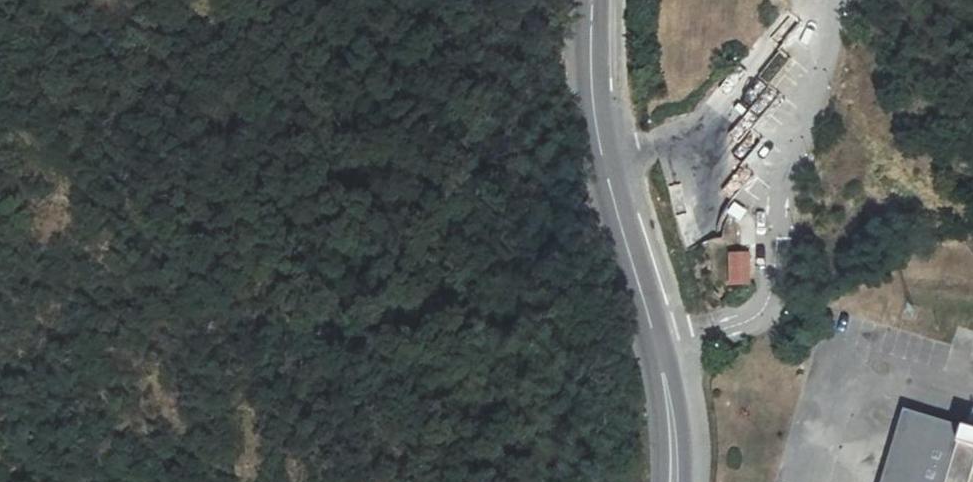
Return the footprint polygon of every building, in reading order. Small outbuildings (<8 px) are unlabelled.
[(752,256),(733,256),(733,286),(752,286),(752,256)] [(954,444),(972,448),(972,429),(960,425),(897,408),(877,481),(944,481),(954,444)]
